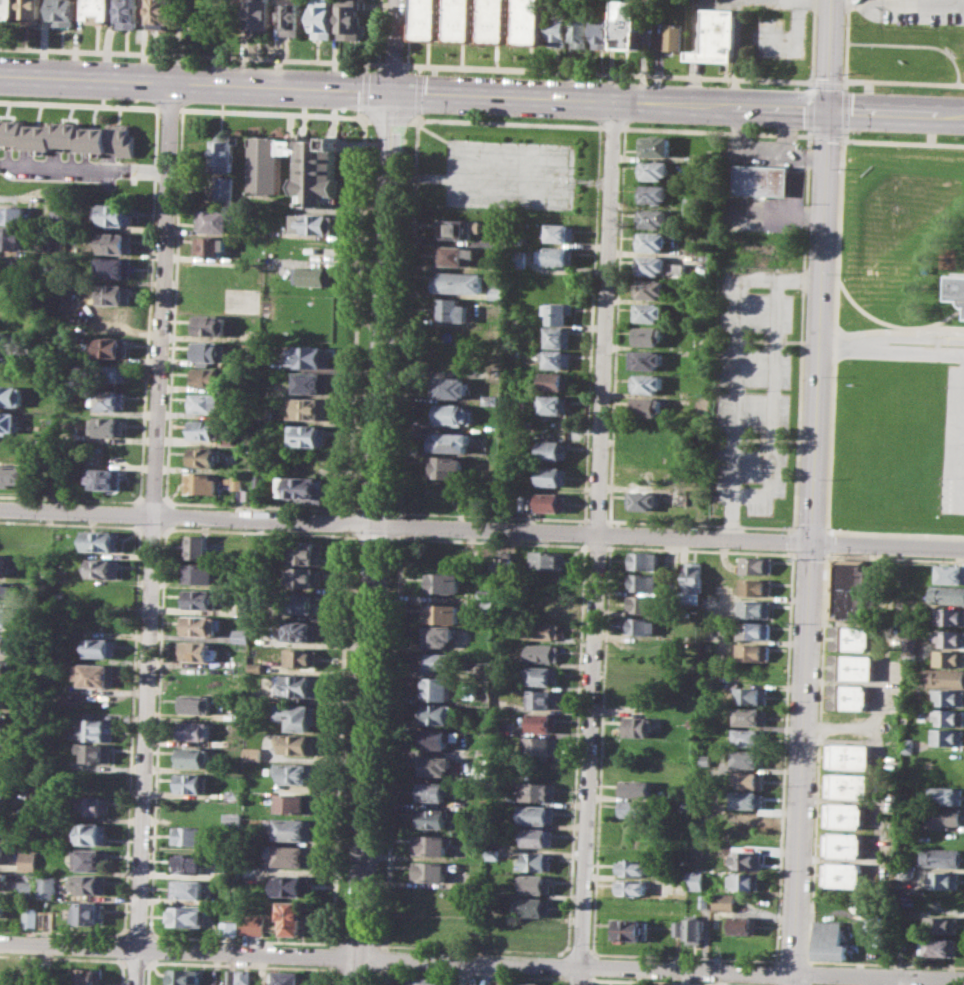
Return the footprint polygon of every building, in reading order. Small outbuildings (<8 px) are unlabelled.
[(8,14),(0,13),(0,0),(18,0),(18,20),(8,20),(8,14)] [(21,23),(22,0),(42,0),(41,24),(21,23)] [(50,20),(51,0),(77,0),(77,22),(72,22),(72,27),(53,26),(53,20),(50,20)] [(86,18),(87,0),(113,0),(112,20),(109,20),(108,24),(89,24),(89,19),(86,18)] [(117,28),(118,0),(139,0),(138,29),(117,28)] [(149,30),(150,0),(171,0),(170,30),(149,30)] [(247,35),(248,0),(270,0),(269,36),(247,35)] [(280,36),(282,0),(302,0),(301,36),(280,36)] [(311,37),(312,0),(333,0),(332,38),(311,37)] [(339,37),(340,0),(366,0),(366,10),(361,10),(361,23),(365,23),(365,35),(362,38),(339,37)] [(416,37),(417,0),(443,0),(442,38),(416,37)] [(451,39),(452,0),(478,0),(477,40),(451,39)] [(485,41),(486,0),(513,0),(512,42),(485,41)] [(520,42),(521,0),(547,0),(546,43),(520,42)] [(619,0),(643,0),(642,48),(618,48),(619,0)] [(688,50),(701,51),(703,8),(735,10),(732,60),(687,58),(688,50)] [(554,14),(571,14),(570,46),(553,45),(554,14)] [(575,14),(592,15),(591,46),(574,46),(575,14)] [(596,16),(613,16),(612,46),(595,46),(596,16)] [(665,23),(682,23),(681,50),(664,49),(665,23)] [(23,144),(0,143),(0,119),(26,120),(26,126),(52,127),(52,120),(81,122),(80,127),(108,128),(108,122),(129,123),(128,133),(135,134),(134,158),(116,157),(117,152),(73,150),(73,146),(64,145),(64,151),(23,149),(23,144)] [(638,136),(655,137),(655,133),(664,133),(664,137),(671,137),(670,156),(638,155),(638,136)] [(250,189),(253,138),(327,141),(327,137),(338,138),(337,149),(334,149),(332,177),(338,178),(337,196),(333,196),(333,204),(326,203),(326,208),(300,206),(300,203),(291,202),(292,177),(296,177),(297,153),(280,153),(278,190),(250,189)] [(212,138),(233,139),(231,172),(210,171),(212,138)] [(638,161),(670,161),(669,176),(663,176),(663,180),(638,180),(638,161)] [(735,164),(788,166),(787,195),(733,193),(735,164)] [(205,177),(232,178),(231,204),(212,203),(213,198),(204,198),(205,177)] [(638,185),(669,185),(668,199),(662,199),(662,204),(637,204),(638,185)] [(52,201),(64,202),(64,218),(51,218),(52,201)] [(95,206),(101,206),(101,203),(134,204),(133,226),(100,225),(100,221),(95,221),(95,206)] [(25,225),(0,223),(0,207),(26,208),(25,225)] [(197,211),(201,211),(201,208),(230,209),(229,234),(202,233),(202,229),(196,228),(197,211)] [(637,209),(668,210),(668,224),(661,224),(661,228),(637,228),(637,209)] [(292,213),(337,215),(336,234),(291,233),(292,213)] [(438,219),(482,221),(482,232),(473,232),(473,239),(438,238),(438,219)] [(548,224),(575,225),(574,242),(547,240),(548,224)] [(23,249),(0,248),(0,227),(29,229),(29,240),(24,239),(23,249)] [(100,232),(133,234),(132,253),(99,252),(100,232)] [(637,232),(666,233),(665,247),(660,247),(660,252),(636,251),(637,232)] [(195,236),(228,238),(228,250),(223,250),(223,257),(195,256),(195,236)] [(438,246),(479,248),(478,265),(438,264),(438,246)] [(536,250),(548,251),(548,246),(575,247),(574,266),(547,265),(547,261),(536,261),(536,250)] [(511,250),(525,251),(525,268),(510,268),(511,250)] [(636,256),(666,256),(666,262),(684,263),(684,275),(636,274),(636,256)] [(96,257),(131,258),(131,279),(96,278),(96,257)] [(293,267),(301,267),(302,264),(334,265),(334,286),(300,285),(300,282),(293,282),(293,267)] [(443,271),(485,273),(484,293),(435,292),(436,277),(443,277),(443,271)] [(950,275),(963,276),(963,307),(963,305),(962,304),(961,302),(961,301),(961,300),(949,300),(950,275)] [(634,279),(665,279),(665,294),(659,294),(659,299),(634,298),(634,279)] [(96,283),(130,284),(129,305),(95,304),(96,283)] [(490,284),(505,285),(504,299),(490,299),(490,284)] [(442,298),(460,298),(460,305),(468,305),(468,320),(441,320),(441,315),(435,315),(435,303),(442,303),(442,298)] [(541,303),(573,304),(573,314),(567,314),(567,325),(548,324),(548,314),(541,314),(541,303)] [(633,303),(665,304),(664,318),(660,318),(660,323),(633,322),(633,303)] [(23,328),(0,327),(0,307),(24,308),(23,328)] [(193,315),(229,315),(228,335),(192,334),(193,315)] [(542,327),(570,328),(569,347),(546,346),(546,339),(542,338),(542,327)] [(633,327),(663,328),(663,341),(658,341),(658,346),(632,345),(633,327)] [(693,333),(705,334),(705,350),(692,350),(693,333)] [(25,355),(0,354),(0,334),(26,335),(25,355)] [(93,337),(128,339),(127,359),(92,357),(93,337)] [(193,342),(226,343),(225,361),(192,360),(193,342)] [(288,349),(298,349),(298,346),(328,346),(327,368),(297,368),(297,364),(288,364),(288,349)] [(541,350),(566,350),(566,353),(570,353),(570,365),(565,365),(565,369),(545,368),(545,361),(541,360),(541,350)] [(632,350),(662,351),(662,354),(668,354),(668,365),(658,365),(658,370),(631,369),(632,350)] [(94,365),(125,366),(124,381),(93,380),(94,365)] [(190,369),(197,370),(197,367),(220,368),(220,371),(226,371),(226,384),(218,384),(218,388),(196,387),(196,384),(190,384),(190,369)] [(295,372),(329,373),(328,392),(295,391),(295,372)] [(542,373),(568,374),(568,390),(541,389),(542,373)] [(631,374),(662,375),(662,388),(657,388),(657,393),(631,393),(631,374)] [(431,376),(467,377),(467,394),(462,394),(462,398),(431,398),(431,376)] [(24,407),(0,405),(0,386),(25,387),(24,407)] [(93,390),(127,391),(126,410),(96,410),(96,404),(93,404),(93,390)] [(191,393),(224,394),(223,413),(190,411),(191,393)] [(482,394),(498,395),(498,405),(482,404),(482,394)] [(540,395),(567,396),(567,413),(539,412),(540,395)] [(631,397),(661,397),(661,412),(656,412),(656,417),(630,416),(631,397)] [(291,398),(327,399),(327,420),(295,419),(295,414),(290,414),(291,398)] [(436,403),(464,404),(464,408),(472,408),(471,422),(463,421),(463,426),(436,425),(436,403)] [(8,435),(0,435),(0,413),(20,414),(19,432),(8,431),(8,435)] [(92,419),(98,419),(98,416),(120,416),(120,419),(125,420),(125,435),(97,435),(97,432),(92,432),(92,419)] [(190,419),(220,420),(219,424),(235,424),(235,444),(224,444),(225,437),(217,436),(217,439),(189,438),(190,419)] [(631,421),(661,422),(660,435),(655,435),(655,440),(630,439),(631,421)] [(292,425),(326,426),(325,446),(291,445),(292,425)] [(436,431),(469,431),(469,443),(465,443),(465,452),(429,452),(429,436),(436,436),(436,431)] [(538,441),(566,442),(565,460),(538,459),(538,441)] [(189,447),(219,448),(219,465),(188,465),(189,447)] [(428,456),(465,457),(464,468),(459,468),(458,478),(428,477),(428,456)] [(10,487),(0,486),(0,464),(30,466),(29,484),(10,483),(10,487)] [(534,465),(565,466),(565,487),(538,486),(538,482),(530,482),(530,473),(533,473),(534,465)] [(90,469),(94,470),(95,466),(124,468),(123,490),(93,489),(93,482),(89,482),(90,469)] [(187,473),(221,473),(221,494),(186,493),(187,473)] [(254,474),(268,474),(268,491),(254,491),(254,474)] [(227,476),(244,477),(243,490),(233,489),(233,483),(226,482),(227,476)] [(281,476),(326,478),(325,502),(297,501),(297,497),(280,496),(281,476)] [(627,491),(658,492),(658,507),(653,506),(652,510),(626,509),(627,491)] [(535,492),(560,493),(559,512),(534,511),(535,492)] [(86,530),(122,531),(121,550),(86,550),(86,530)] [(191,534),(211,534),(210,559),(189,558),(190,551),(184,551),(185,541),(190,541),(191,534)] [(291,541),(322,542),(322,565),(290,564),(291,541)] [(425,543),(459,545),(458,571),(424,569),(425,543)] [(531,551),(563,552),(562,570),(530,568),(531,551)] [(628,552),(658,553),(658,570),(627,569),(628,552)] [(9,577),(10,554),(0,554),(0,577),(9,577)] [(743,556),(773,558),(772,574),(742,572),(743,556)] [(494,557),(510,558),(509,576),(493,575),(494,557)] [(832,558),(868,559),(866,619),(830,618),(832,558)] [(91,559),(121,560),(120,577),(90,576),(91,559)] [(685,561),(701,562),(700,593),(683,592),(685,561)] [(184,564),(218,565),(218,583),(183,582),(184,564)] [(939,565),(963,566),(963,584),(939,582),(939,565)] [(288,568),(320,569),(319,587),(287,586),(288,568)] [(426,573),(461,575),(460,593),(425,591),(426,573)] [(628,573),(661,575),(660,592),(627,590),(628,573)] [(742,578),(771,580),(771,596),(741,594),(742,578)] [(12,599),(12,582),(0,582),(0,599),(12,599)] [(934,585),(963,587),(963,605),(933,603),(934,585)] [(184,590),(218,591),(217,608),(183,607),(184,590)] [(283,593),(320,594),(319,613),(282,611),(283,593)] [(626,595),(661,596),(661,608),(655,608),(655,613),(625,612),(626,595)] [(529,597),(561,598),(560,616),(528,615),(529,597)] [(741,600),(772,601),(771,617),(741,616),(741,600)] [(424,603),(458,605),(457,623),(424,622),(424,603)] [(9,626),(10,607),(0,607),(0,626),(9,626)] [(938,607),(963,608),(963,625),(938,623),(938,607)] [(88,612),(119,613),(118,633),(87,632),(87,628),(83,628),(83,617),(88,617),(88,612)] [(181,615),(219,616),(219,634),(180,633),(181,615)] [(625,616),(652,617),(651,620),(657,620),(657,633),(625,632),(625,616)] [(286,621),(320,622),(319,641),(285,640),(286,621)] [(522,621),(558,622),(558,629),(566,629),(565,635),(558,635),(558,639),(522,637),(522,621)] [(740,621),(770,623),(770,639),(739,638),(740,621)] [(422,626),(454,627),(454,647),(421,646),(422,626)] [(836,626),(873,627),(873,652),(834,651),(835,640),(841,640),(841,635),(836,635),(836,626)] [(233,629),(249,629),(249,643),(233,643),(233,629)] [(938,629),(963,630),(963,647),(942,647),(942,641),(938,641),(938,629)] [(905,633),(917,633),(917,654),(904,654),(905,633)] [(15,652),(16,634),(0,634),(0,651),(15,652)] [(85,637),(117,638),(116,657),(85,656),(85,637)] [(182,642),(213,643),(212,648),(219,649),(218,660),(181,659),(182,642)] [(739,642),(770,644),(769,660),(738,659),(739,642)] [(526,643),(556,644),(556,662),(521,661),(522,647),(526,648),(526,643)] [(287,648),(319,650),(319,668),(287,667),(287,648)] [(937,650),(963,651),(963,666),(937,665),(937,650)] [(428,653),(456,654),(455,673),(422,672),(422,663),(428,663),(428,653)] [(835,654),(877,656),(876,681),(834,679),(834,669),(840,669),(840,664),(834,664),(835,654)] [(475,658),(489,658),(488,676),(474,676),(475,658)] [(13,679),(13,659),(0,659),(0,679),(13,679)] [(77,664),(116,665),(116,687),(81,686),(81,679),(77,679),(77,664)] [(738,665),(769,666),(768,683),(737,681),(738,665)] [(524,666),(556,668),(555,686),(523,685),(524,666)] [(923,669),(963,670),(963,688),(929,686),(929,678),(922,678),(923,669)] [(278,675),(318,676),(317,696),(277,695),(278,675)] [(421,678),(453,678),(452,701),(425,700),(425,690),(420,690),(421,678)] [(834,684),(870,685),(869,711),(832,710),(833,698),(838,698),(838,693),(834,693),(834,684)] [(5,707),(6,698),(10,698),(11,685),(0,685),(0,707),(5,707)] [(738,686),(768,688),(767,704),(737,703),(738,686)] [(935,689),(963,690),(963,706),(940,705),(941,700),(935,700),(935,689)] [(529,690),(555,691),(555,709),(528,708),(529,690)] [(179,695),(213,696),(213,713),(178,712),(179,695)] [(425,703),(456,704),(455,717),(449,717),(449,725),(418,724),(418,712),(425,712),(425,703)] [(277,704),(318,705),(318,724),(312,724),(312,731),(287,731),(287,719),(276,719),(277,704)] [(736,708),(766,709),(766,726),(736,724),(736,708)] [(934,709),(963,710),(963,726),(939,725),(939,720),(934,720),(934,709)] [(10,731),(10,712),(0,712),(0,731),(10,731)] [(527,713),(555,713),(554,733),(526,732),(527,713)] [(627,717),(653,718),(653,731),(649,731),(649,736),(622,735),(623,721),(627,721),(627,717)] [(70,738),(70,729),(78,729),(79,724),(88,725),(88,718),(116,720),(115,741),(70,738)] [(177,722),(212,722),(212,740),(183,739),(183,736),(176,735),(177,722)] [(934,728),(963,729),(963,746),(934,745),(934,728)] [(417,729),(460,730),(459,741),(447,740),(446,749),(417,748),(417,729)] [(736,729),(766,730),(765,748),(740,746),(740,743),(735,742),(736,729)] [(278,734),(317,735),(316,755),(281,754),(281,746),(278,746),(278,734)] [(523,737),(556,738),(555,754),(523,753),(523,737)] [(80,742),(113,744),(112,763),(84,762),(85,754),(80,754),(80,742)] [(831,743),(873,745),(872,769),(830,767),(831,743)] [(177,750),(182,750),(182,746),(207,747),(207,749),(211,749),(211,763),(206,762),(206,767),(182,766),(182,763),(177,763),(177,750)] [(244,746),(262,746),(262,762),(244,761),(244,746)] [(736,749),(765,751),(765,767),(735,766),(736,749)] [(418,755),(451,756),(451,769),(446,769),(446,775),(418,774),(418,755)] [(277,762),(317,764),(316,785),(281,783),(282,775),(277,774),(277,762)] [(472,765),(487,766),(486,778),(472,778),(472,765)] [(734,772),(764,773),(763,789),(739,788),(739,784),(734,784),(734,772)] [(174,773),(207,774),(206,792),(174,791),(174,773)] [(831,773),(873,774),(872,799),(830,797),(831,773)] [(417,781),(451,783),(451,794),(444,793),(444,800),(416,799),(417,781)] [(620,781),(652,782),(651,798),(619,797),(620,781)] [(514,782),(554,783),(553,802),(520,801),(521,793),(514,793),(514,782)] [(28,785),(42,786),(42,800),(27,800),(28,785)] [(930,787),(961,788),(960,804),(929,803),(930,787)] [(226,790),(243,790),(243,801),(226,800),(226,790)] [(734,790),(763,792),(762,809),(733,807),(734,790)] [(278,793),(315,794),(314,814),(277,813),(278,793)] [(83,796),(110,797),(109,815),(82,814),(83,796)] [(618,800),(648,800),(647,816),(618,815),(618,800)] [(678,800),(691,801),(691,812),(678,811),(678,800)] [(829,802),(865,804),(864,829),(828,827),(829,802)] [(520,805),(553,806),(553,824),(519,823),(520,805)] [(925,806),(961,807),(960,825),(924,823),(925,806)] [(416,809),(447,810),(447,827),(415,826),(416,809)] [(223,813),(242,813),(242,826),(223,826),(223,813)] [(277,818),(315,820),(314,841),(276,839),(277,818)] [(82,822),(109,823),(109,845),(76,844),(77,826),(81,826),(82,822)] [(173,826),(205,827),(205,845),(172,844),(173,826)] [(520,828),(552,829),(551,847),(523,846),(523,841),(520,840),(520,828)] [(828,833),(864,834),(863,858),(827,857),(828,833)] [(413,834),(452,835),(452,846),(446,846),(446,856),(412,854),(413,834)] [(276,845),(314,847),(313,866),(275,865),(276,845)] [(484,848),(498,848),(498,860),(484,860),(484,848)] [(923,848),(960,849),(960,868),(923,867),(923,848)] [(75,849),(109,850),(109,870),(74,869),(75,849)] [(732,853),(737,853),(737,850),(762,851),(761,870),(736,869),(736,866),(732,866),(732,853)] [(22,852),(38,852),(37,872),(21,871),(22,852)] [(522,852),(550,852),(549,871),(521,870),(522,852)] [(173,854),(210,855),(209,865),(204,865),(203,874),(177,873),(177,866),(173,866),(173,854)] [(616,860),(647,861),(646,876),(616,874),(616,860)] [(414,861),(459,863),(459,873),(445,873),(445,882),(413,880),(414,861)] [(827,862),(862,863),(861,888),(826,886),(827,862)] [(897,869),(913,870),(912,880),(897,879),(897,869)] [(689,870),(704,871),(703,889),(688,889),(689,870)] [(736,872),(761,873),(760,889),(730,888),(730,875),(736,875),(736,872)] [(929,872),(959,873),(958,889),(928,888),(929,872)] [(74,874),(108,875),(107,894),(78,893),(78,889),(73,889),(74,874)] [(519,874),(549,875),(549,894),(522,893),(522,887),(519,887),(519,874)] [(274,878),(280,878),(280,875),(310,875),(310,895),(274,894),(274,878)] [(40,876),(58,877),(57,899),(39,898),(40,876)] [(19,880),(36,881),(35,897),(19,897),(19,880)] [(171,880),(204,881),(204,898),(171,897),(171,880)] [(616,880),(647,881),(647,896),(616,895),(616,880)] [(715,892),(736,893),(735,910),(714,909),(715,892)] [(701,895),(709,895),(709,907),(701,907),(701,895)] [(518,897),(548,898),(548,915),(517,914),(518,897)] [(280,899),(307,900),(306,936),(282,935),(283,919),(279,919),(280,899)] [(79,901),(107,902),(106,925),(74,924),(74,907),(79,907),(79,901)] [(170,905),(205,906),(205,926),(169,925),(170,905)] [(25,907),(39,908),(38,928),(24,927),(25,907)] [(41,913),(55,913),(54,928),(41,928),(41,913)] [(241,914),(264,914),(264,934),(241,934),(241,914)] [(733,915),(758,916),(757,934),(732,932),(733,915)] [(927,915),(956,916),(956,932),(926,932),(927,915)] [(221,918),(230,918),(229,921),(238,922),(237,935),(220,934),(221,918)] [(612,918),(644,920),(643,940),(612,939),(612,918)] [(688,918),(705,919),(703,949),(687,948),(688,918)] [(674,920),(684,921),(684,934),(674,934),(674,920)] [(815,958),(816,920),(843,921),(842,943),(849,944),(848,959),(815,958)] [(926,937),(956,938),(956,956),(925,955),(926,937)] [(104,969),(103,984),(72,984),(73,967),(104,969)] [(201,970),(200,984),(167,984),(168,968),(201,970)] [(227,969),(236,969),(236,984),(226,984),(227,969)] [(252,970),(251,984),(236,984),(236,969),(252,970)] [(303,972),(302,984),(276,984),(276,971),(303,972)] [(442,982),(442,984),(408,984),(409,976),(436,977),(436,981),(442,982)]
